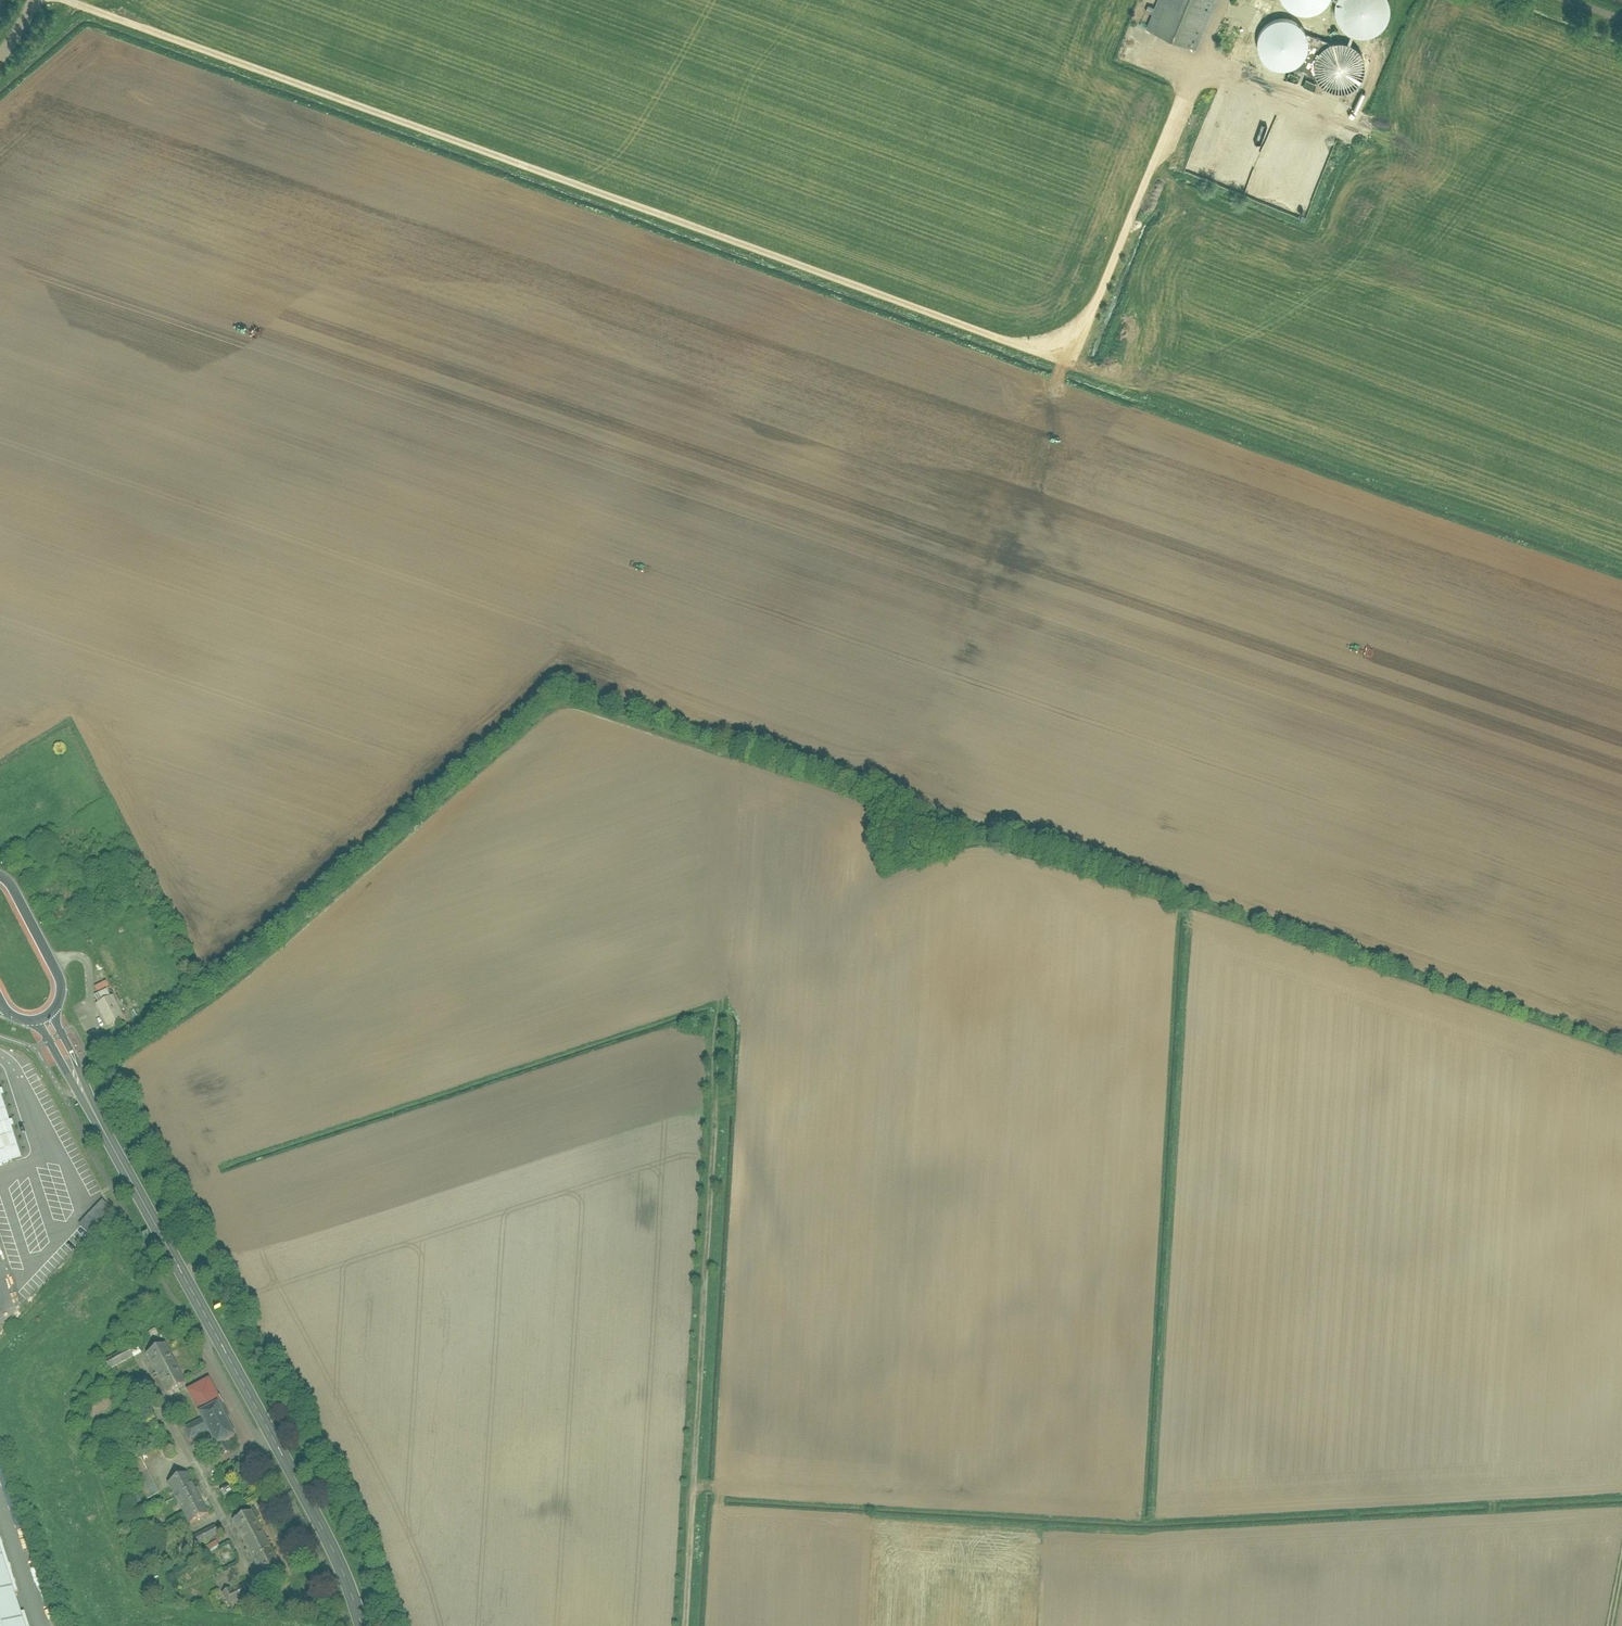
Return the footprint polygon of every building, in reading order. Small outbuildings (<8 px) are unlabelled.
[(1146,28),(1196,48),(1216,0),(1158,0),(1146,28)] [(1286,5),(1295,11),(1305,13),(1315,11),(1323,6),(1328,0),(1283,0),(1286,5)] [(1335,5),(1337,17),(1343,27),(1354,34),(1366,35),(1377,31),(1386,22),(1390,11),(1388,0),(1337,0),(1335,5)] [(1267,16),(1267,3),(1254,2),(1253,15),(1267,16)] [(1290,18),(1286,18),(1281,17),(1276,18),(1272,20),(1269,21),(1265,25),(1262,29),(1259,33),(1258,39),(1257,42),(1258,47),(1259,53),(1262,57),(1263,59),(1264,61),(1268,64),(1273,67),(1278,68),(1285,68),(1287,68),(1291,67),(1316,76),(1318,80),(1320,83),(1324,87),(1327,88),(1330,90),(1336,91),(1342,91),(1346,91),(1351,88),(1356,86),(1360,81),(1361,79),(1364,72),(1365,67),(1364,62),(1363,56),(1360,52),(1358,48),(1354,45),(1348,42),(1344,41),(1339,41),(1334,41),(1331,42),(1306,33),(1304,29),(1302,26),(1299,23),(1296,21),(1294,20),(1290,18)] [(1237,26),(1232,39),(1240,41),(1244,28),(1237,26)] [(1306,84),(1313,87),(1315,80),(1307,78),(1306,84)] [(1302,162),(1303,172),(1316,170),(1315,160),(1302,162)] [(124,1020),(113,998),(97,1006),(101,1013),(103,1012),(110,1027),(124,1020)] [(19,1151),(0,1092),(0,1157),(19,1151)] [(0,1544),(0,1625),(26,1625),(0,1544)]
